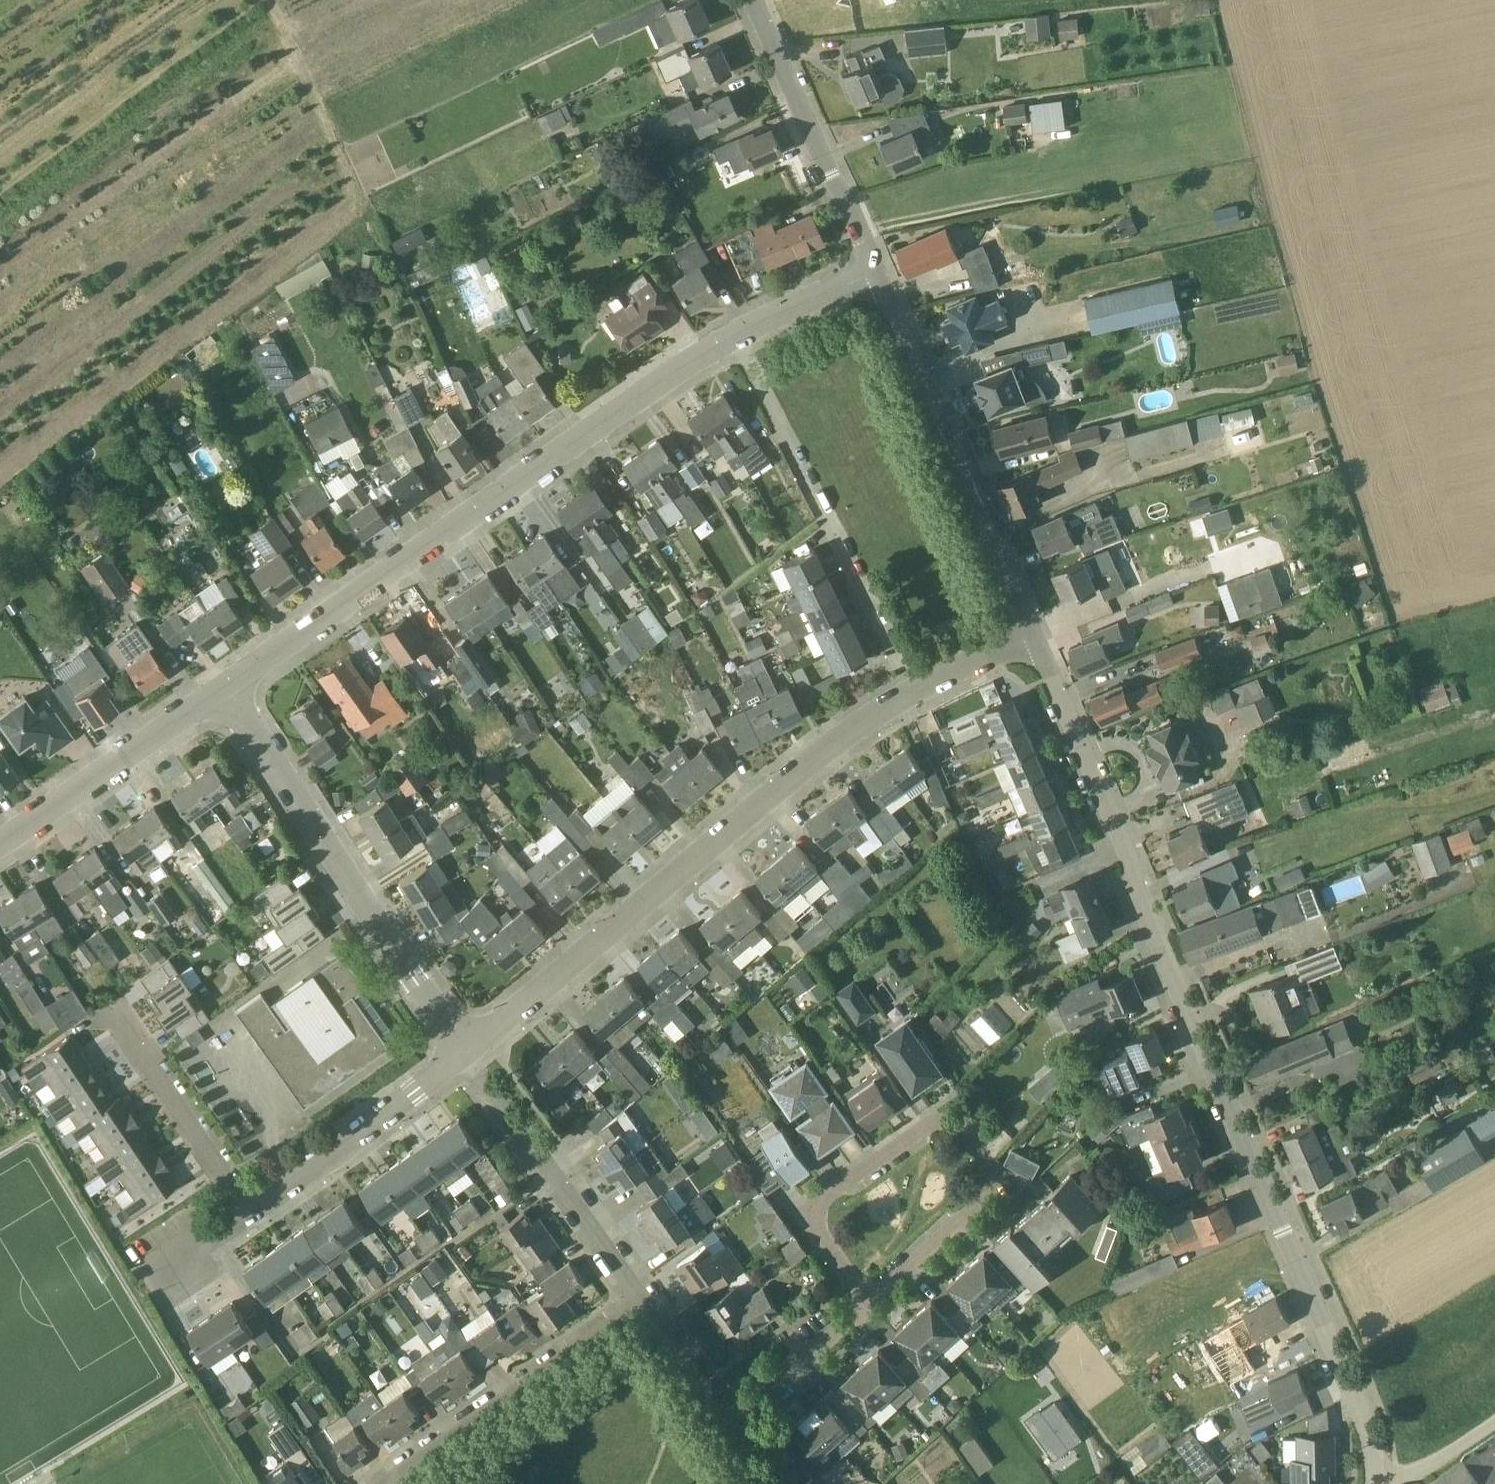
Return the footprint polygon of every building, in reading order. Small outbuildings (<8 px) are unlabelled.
[(668,42),(709,24),(698,0),(685,0),(667,8),(663,0),(662,0),(593,33),(600,46),(648,24),(658,46),(668,42)] [(1026,16),(1028,39),(1052,37),(1050,14),(1026,16)] [(943,24),(904,28),(907,57),(946,53),(943,24)] [(666,80),(679,74),(686,89),(702,82),(702,81),(729,69),(717,43),(689,55),(684,45),(677,48),(656,58),(666,80)] [(888,72),(876,77),(870,63),(882,58),(876,45),(864,51),(863,49),(847,56),(853,70),(842,74),(854,102),(879,91),(885,104),(899,98),(904,87),(899,76),(888,72)] [(658,139),(694,122),(700,133),(738,115),(727,93),(695,108),(690,99),(648,119),(622,132),(625,139),(638,133),(644,145),(658,139)] [(1063,99),(1031,103),(1034,131),(1067,127),(1063,99)] [(1025,103),(1005,106),(1007,122),(1027,120),(1025,103)] [(561,106),(545,114),(553,130),(568,122),(567,119),(561,106)] [(922,158),(917,147),(935,139),(923,112),(897,116),(904,132),(880,142),(892,170),(922,158)] [(735,172),(750,166),(780,153),(770,128),(753,135),(752,132),(739,138),(739,137),(714,148),(720,161),(729,157),(735,172)] [(1239,203),(1216,208),(1219,224),(1242,220),(1239,203)] [(751,226),(724,239),(730,253),(755,241),(766,266),(822,242),(810,215),(775,231),(769,218),(751,226)] [(1133,215),(1122,219),(1128,235),(1139,230),(1133,215)] [(940,265),(959,257),(961,256),(960,254),(948,227),(899,249),(911,274),(939,262),(940,265)] [(400,252),(421,242),(415,231),(394,240),(400,252)] [(721,278),(697,239),(673,253),(686,273),(672,282),(689,309),(716,292),(710,282),(718,276),(720,278),(721,278)] [(333,255),(328,247),(321,252),(325,259),(333,255)] [(363,253),(362,266),(374,267),(376,254),(363,253)] [(473,278),(492,269),(485,254),(466,264),(473,278)] [(989,258),(968,267),(977,291),(1000,286),(995,273),(989,258)] [(669,309),(643,273),(626,285),(635,298),(606,318),(627,348),(647,334),(649,337),(663,327),(656,317),(669,309)] [(1182,311),(1174,280),(1087,300),(1094,332),(1182,311)] [(991,328),(1009,320),(1000,299),(982,306),(977,295),(950,307),(955,319),(945,323),(953,343),(963,339),(968,351),(996,339),(991,328)] [(537,324),(527,303),(515,308),(526,330),(537,324)] [(295,381),(271,337),(249,349),(272,393),(295,381)] [(523,384),(510,393),(530,419),(554,402),(535,375),(544,369),(524,340),(502,355),(523,384)] [(1050,343),(1022,349),(1025,359),(1026,365),(1029,364),(1054,358),(1050,343)] [(571,344),(560,345),(560,363),(571,363),(571,344)] [(1296,353),(1277,357),(1281,374),(1300,370),(1296,353)] [(987,374),(978,377),(983,390),(980,391),(984,401),(987,400),(992,413),(1010,405),(1011,408),(1012,408),(1049,399),(1049,398),(1048,396),(1048,395),(1048,394),(1047,394),(1047,393),(1047,392),(1046,392),(1046,391),(1046,390),(1045,390),(1045,389),(1045,388),(1044,388),(1044,387),(1043,386),(1043,385),(1042,385),(1042,384),(1041,384),(1041,383),(1040,383),(1040,382),(1039,382),(1039,381),(1038,381),(1038,380),(1037,380),(1036,379),(1035,379),(1035,378),(1034,378),(1033,378),(1022,383),(1014,363),(987,374)] [(192,379),(188,368),(181,371),(186,382),(192,379)] [(463,407),(479,399),(475,391),(467,373),(452,380),(463,407)] [(510,393),(502,382),(479,399),(505,437),(530,419),(510,393)] [(408,426),(425,417),(410,388),(393,397),(408,426)] [(706,407),(736,450),(744,463),(750,475),(771,461),(754,438),(746,443),(739,433),(737,434),(731,426),(741,419),(724,394),(706,407)] [(1224,420),(1221,421),(1223,427),(1226,426),(1227,429),(1255,421),(1251,405),(1223,413),(1224,420)] [(305,423),(320,451),(354,434),(339,406),(305,423)] [(744,463),(736,450),(706,407),(688,419),(705,444),(715,437),(721,445),(719,447),(735,470),(744,463)] [(471,445),(447,410),(434,419),(448,439),(436,448),(443,458),(442,459),(445,463),(446,462),(453,473),(476,457),(470,447),(471,445)] [(1219,412),(1189,420),(1189,419),(1126,436),(1133,460),(1195,442),(1225,434),(1219,412)] [(1047,416),(997,429),(1003,454),(1018,450),(1019,454),(1055,445),(1047,416)] [(1072,432),(1076,448),(1104,441),(1099,425),(1072,432)] [(378,468),(388,482),(405,507),(430,490),(407,457),(420,450),(417,445),(408,426),(383,440),(392,458),(378,468)] [(640,453),(672,497),(684,514),(692,526),(706,516),(690,494),(687,496),(674,478),(672,480),(666,471),(676,465),(659,440),(640,453)] [(1039,490),(1059,482),(1085,470),(1076,449),(1060,456),(1062,460),(1001,487),(1013,514),(1044,501),(1039,490)] [(363,463),(357,450),(349,454),(356,467),(363,463)] [(708,452),(695,461),(706,478),(711,485),(712,484),(726,507),(736,502),(722,478),(724,476),(708,452)] [(643,488),(656,507),(669,524),(684,514),(672,497),(640,453),(623,465),(640,490),(643,488)] [(1310,458),(1312,463),(1313,465),(1314,470),(1315,471),(1325,468),(1320,454),(1310,458)] [(706,478),(695,461),(680,470),(692,488),(706,478)] [(349,465),(326,481),(336,495),(359,479),(349,465)] [(336,497),(363,536),(386,520),(371,498),(370,498),(358,482),(336,497)] [(575,498),(619,563),(625,558),(627,557),(625,553),(628,551),(609,524),(607,526),(601,517),(611,510),(593,486),(575,498)] [(344,550),(317,512),(331,502),(321,488),(296,505),(314,531),(303,539),(321,566),(344,550)] [(607,571),(619,563),(575,498),(558,510),(589,555),(593,552),(607,571)] [(143,513),(141,511),(135,501),(108,520),(116,532),(143,513)] [(1232,523),(1227,508),(1206,514),(1212,530),(1232,523)] [(641,519),(653,538),(666,530),(654,511),(641,519)] [(1077,543),(1076,542),(1092,535),(1098,549),(1123,538),(1112,513),(1072,531),(1065,514),(1036,526),(1037,529),(1035,530),(1039,540),(1041,539),(1047,552),(1062,545),(1064,549),(1077,543)] [(293,548),(285,537),(272,518),(250,533),(268,559),(255,568),(265,581),(261,583),(273,599),(301,580),(283,555),(293,548)] [(525,548),(543,574),(555,566),(564,579),(572,574),(545,534),(525,548)] [(532,582),(543,574),(525,548),(506,561),(533,600),(541,595),(532,582)] [(793,585),(824,570),(813,549),(782,564),(793,585)] [(105,551),(81,568),(105,601),(128,584),(105,551)] [(1068,601),(1102,587),(1107,599),(1128,590),(1118,566),(1093,577),(1085,560),(1056,573),(1068,601)] [(1366,561),(1355,565),(1358,574),(1369,570),(1366,561)] [(824,570),(793,585),(804,607),(835,592),(824,570)] [(1264,600),(1255,572),(1228,581),(1237,609),(1264,600)] [(129,585),(140,593),(148,580),(137,573),(129,585)] [(488,573),(466,588),(492,625),(513,610),(515,614),(514,615),(531,641),(542,634),(539,630),(534,620),(527,610),(520,600),(511,607),(488,573)] [(196,595),(201,602),(223,634),(243,620),(232,604),(241,597),(230,580),(228,577),(218,584),(216,581),(196,595)] [(1365,578),(1347,593),(1359,607),(1377,592),(1365,578)] [(462,628),(472,621),(480,633),(492,625),(466,588),(445,603),(462,628)] [(691,595),(698,605),(709,597),(705,592),(697,591),(691,595)] [(845,614),(835,592),(804,607),(779,619),(784,630),(775,634),(781,645),(794,638),(814,629),(845,614)] [(1170,592),(1125,609),(1130,621),(1174,604),(1170,592)] [(740,598),(726,604),(732,616),(745,609),(740,598)] [(534,620),(539,630),(554,621),(540,601),(527,610),(534,620)] [(203,648),(223,634),(201,602),(181,615),(161,629),(173,645),(192,632),(203,648)] [(704,622),(718,614),(711,603),(698,610),(704,622)] [(1206,605),(1207,624),(1220,623),(1219,605),(1206,605)] [(672,625),(683,617),(677,607),(665,614),(672,625)] [(732,616),(737,627),(751,621),(745,609),(732,616)] [(620,625),(640,652),(655,641),(654,638),(637,614),(637,613),(620,625)] [(814,629),(825,651),(856,636),(845,614),(814,629)] [(422,673),(442,659),(430,641),(427,643),(418,630),(415,632),(405,618),(382,633),(401,661),(410,655),(416,663),(416,664),(422,673)] [(105,647),(121,669),(127,665),(144,689),(168,673),(148,645),(151,643),(137,623),(118,637),(118,638),(105,647)] [(1082,674),(1113,660),(1107,647),(1127,639),(1120,623),(1084,638),(1086,642),(1071,648),(1082,674)] [(747,629),(749,634),(757,630),(755,625),(747,629)] [(667,631),(675,648),(687,642),(679,626),(667,631)] [(1271,643),(1268,635),(1267,631),(1251,636),(1254,648),(1271,643)] [(751,657),(767,650),(760,635),(745,642),(751,657)] [(48,679),(62,670),(41,636),(26,645),(48,679)] [(867,658),(856,636),(825,651),(836,672),(867,658)] [(1195,636),(1156,652),(1162,668),(1202,652),(1195,636)] [(454,645),(460,654),(475,674),(482,686),(493,678),(486,667),(470,643),(469,644),(465,638),(454,645)] [(800,650),(794,638),(781,645),(787,657),(800,650)] [(630,660),(621,647),(605,658),(614,671),(630,660)] [(769,662),(779,657),(775,650),(765,655),(769,662)] [(461,684),(475,674),(460,654),(447,663),(461,684)] [(749,663),(759,682),(781,728),(803,717),(788,686),(777,691),(760,657),(749,663)] [(322,676),(352,717),(366,737),(389,721),(392,725),(406,715),(382,680),(368,690),(347,659),(322,676)] [(78,671),(84,680),(90,688),(77,698),(95,724),(118,708),(108,694),(112,691),(103,679),(91,663),(78,671)] [(737,693),(744,707),(759,738),(781,728),(759,682),(749,663),(738,669),(747,688),(737,693)] [(791,670),(800,687),(810,682),(802,665),(791,670)] [(594,669),(577,682),(588,697),(605,684),(594,669)] [(499,686),(493,678),(482,686),(487,693),(499,686)] [(1157,680),(1128,693),(1124,684),(1092,697),(1103,723),(1164,696),(1157,680)] [(1421,690),(1429,711),(1452,701),(1450,698),(1454,697),(1457,705),(1464,703),(1456,684),(1446,689),(1443,681),(1421,690)] [(817,696),(811,684),(799,690),(806,702),(817,696)] [(1215,703),(1233,695),(1229,685),(1210,692),(1215,703)] [(485,702),(479,694),(469,701),(476,709),(485,702)] [(714,695),(713,696),(702,702),(704,706),(709,715),(721,709),(714,695)] [(1246,704),(1254,722),(1275,713),(1267,695),(1244,704),(1242,700),(1236,702),(1238,708),(1246,704)] [(19,748),(37,735),(50,754),(73,737),(47,700),(34,709),(25,696),(0,714),(0,720),(19,748)] [(326,736),(324,737),(318,729),(331,720),(314,696),(291,712),(308,736),(314,744),(308,748),(318,763),(336,750),(326,736)] [(1000,735),(1025,724),(1014,698),(989,709),(1000,735)] [(709,715),(704,706),(692,713),(703,734),(715,728),(709,715)] [(737,749),(759,738),(744,707),(722,718),(737,749)] [(513,729),(523,744),(540,731),(530,708),(515,715),(520,725),(513,729)] [(988,709),(979,712),(986,732),(996,728),(988,709)] [(582,711),(569,721),(578,733),(591,722),(582,711)] [(1200,760),(1182,719),(1151,732),(1156,744),(1150,746),(1168,790),(1200,776),(1194,762),(1200,760)] [(1025,724),(1000,735),(1011,760),(1036,749),(1025,724)] [(986,734),(972,740),(976,752),(991,746),(986,734)] [(976,752),(972,740),(957,747),(961,758),(976,752)] [(671,751),(702,788),(722,771),(702,748),(691,757),(680,744),(671,751)] [(887,763),(905,788),(927,772),(909,747),(887,763)] [(1036,749),(1011,760),(1021,785),(1047,773),(1036,749)] [(18,776),(0,750),(0,789),(18,776)] [(608,759),(620,773),(623,771),(630,765),(618,751),(608,759)] [(702,788),(671,751),(663,759),(674,772),(662,782),(681,805),(702,788)] [(406,794),(416,787),(427,779),(411,756),(390,770),(394,777),(401,788),(406,794)] [(630,765),(645,783),(654,775),(639,758),(630,765)] [(495,777),(504,772),(498,763),(488,769),(489,771),(483,775),(492,787),(499,782),(495,777)] [(905,788),(887,763),(866,778),(884,803),(905,788)] [(215,765),(193,780),(209,802),(221,794),(232,808),(240,802),(215,765)] [(645,783),(630,765),(620,773),(634,790),(633,791),(634,792),(645,783)] [(1047,773),(1021,785),(1010,789),(1008,784),(993,791),(997,802),(1012,795),(1020,814),(1032,809),(1057,798),(1047,773)] [(359,814),(373,837),(399,820),(385,798),(401,788),(394,777),(377,788),(377,787),(353,802),(360,813),(359,814)] [(949,801),(940,779),(927,784),(937,806),(949,801)] [(1203,833),(1234,820),(1251,813),(1236,779),(1186,800),(1192,813),(1198,811),(1202,820),(1185,827),(1187,831),(1171,838),(1183,864),(1211,852),(1203,833)] [(197,811),(209,802),(193,780),(172,795),(198,832),(207,825),(197,811)] [(829,805),(855,841),(858,845),(869,838),(858,822),(868,814),(850,789),(829,805)] [(333,791),(335,804),(346,802),(344,790),(333,791)] [(660,823),(634,792),(633,791),(613,807),(641,840),(660,823)] [(997,802),(993,791),(978,797),(983,808),(997,802)] [(1297,817),(1314,811),(1308,794),(1291,799),(1293,806),(1288,808),(1291,817),(1297,816),(1297,817)] [(553,860),(560,868),(580,891),(600,874),(573,843),(584,834),(569,817),(552,797),(540,807),(555,824),(536,840),(553,860)] [(1057,798),(1032,809),(1043,834),(1068,823),(1057,798)] [(855,841),(829,805),(807,820),(825,845),(826,845),(834,856),(855,841)] [(155,806),(134,821),(160,858),(181,844),(171,829),(155,806)] [(613,807),(593,824),(594,825),(621,857),(641,840),(613,807)] [(569,817),(584,834),(594,825),(593,824),(592,824),(579,808),(569,817)] [(890,808),(879,817),(894,835),(902,846),(913,838),(890,808)] [(252,809),(243,816),(252,828),(261,822),(252,809)] [(442,824),(448,835),(473,819),(466,809),(442,824)] [(967,811),(959,815),(963,824),(971,820),(967,811)] [(387,859),(421,837),(424,836),(410,813),(399,820),(373,837),(387,859)] [(224,827),(235,843),(236,842),(247,834),(253,830),(252,828),(243,816),(242,815),(224,827)] [(894,835),(879,817),(870,824),(885,843),(894,835)] [(943,839),(960,824),(956,817),(937,831),(943,839)] [(139,873),(160,858),(134,821),(113,836),(128,858),(129,858),(139,873)] [(1068,823),(1043,834),(1032,839),(1030,834),(1029,834),(1015,840),(1020,851),(1028,847),(1031,854),(1048,847),(1053,859),(1054,859),(1079,848),(1068,823)] [(421,837),(428,848),(448,835),(442,824),(424,836),(421,837)] [(1470,828),(1449,836),(1456,853),(1476,845),(1474,839),(1470,828)] [(1413,843),(1425,876),(1453,866),(1440,833),(1413,843)] [(253,843),(247,834),(236,842),(242,850),(253,843)] [(455,846),(448,835),(428,848),(434,859),(455,846)] [(1004,857),(1020,851),(1015,840),(1000,846),(1004,857)] [(477,854),(489,855),(490,844),(482,843),(481,848),(477,848),(477,854)] [(506,867),(521,885),(531,876),(504,844),(495,851),(506,867)] [(803,890),(821,876),(822,874),(817,868),(818,867),(798,844),(778,861),(803,890)] [(75,863),(101,900),(112,916),(128,905),(137,918),(151,908),(146,902),(137,889),(124,898),(117,888),(122,885),(112,870),(96,848),(75,863)] [(495,852),(486,857),(495,872),(504,866),(495,852)] [(906,854),(895,861),(903,872),(913,865),(906,854)] [(225,914),(237,906),(203,858),(192,866),(225,914)] [(831,866),(866,908),(875,900),(863,885),(876,874),(867,864),(854,875),(840,859),(831,866)] [(1054,859),(1053,859),(1036,866),(1036,867),(1044,873),(1057,868),(1054,859)] [(1201,873),(1203,878),(1191,883),(1192,886),(1177,893),(1187,917),(1215,906),(1219,914),(1242,905),(1232,880),(1240,876),(1233,859),(1201,873)] [(1364,873),(1374,890),(1396,876),(1386,860),(1364,873)] [(779,900),(784,906),(788,910),(788,909),(806,894),(803,890),(778,861),(758,878),(778,901),(779,900)] [(80,914),(101,900),(75,863),(53,878),(69,900),(80,914)] [(400,880),(414,903),(440,886),(426,864),(400,880)] [(866,908),(831,866),(822,874),(821,876),(841,900),(854,915),(855,917),(866,908)] [(1283,874),(1288,886),(1307,879),(1302,866),(1283,874)] [(521,885),(506,867),(497,875),(512,893),(521,885)] [(559,908),(580,891),(560,868),(540,885),(559,908)] [(1010,884),(1003,868),(992,873),(999,889),(1010,884)] [(289,886),(282,877),(282,876),(253,896),(264,912),(274,926),(309,901),(298,886),(289,892),(286,888),(289,886)] [(1070,904),(1075,915),(1102,903),(1091,876),(1066,887),(1067,889),(1051,897),(1053,903),(1046,906),(1048,913),(1070,904)] [(451,880),(440,886),(414,903),(428,925),(434,921),(440,932),(460,919),(470,911),(451,880)] [(16,896),(41,937),(43,941),(64,929),(36,884),(16,896)] [(1182,932),(1192,960),(1264,934),(1308,917),(1298,889),(1253,906),(1182,932)] [(743,890),(723,908),(751,941),(752,943),(763,934),(753,922),(763,914),(743,890)] [(146,902),(151,908),(163,925),(177,916),(161,892),(146,902)] [(41,937),(16,896),(0,906),(0,916),(20,949),(23,947),(29,956),(46,945),(43,941),(41,937)] [(460,919),(440,932),(447,942),(467,929),(475,922),(488,938),(484,942),(503,966),(523,949),(504,925),(482,900),(470,911),(460,919)] [(320,917),(309,902),(274,927),(284,941),(262,957),(273,972),(324,936),(316,925),(314,927),(311,923),(320,917)] [(1114,929),(1102,903),(1075,915),(1080,928),(1056,938),(1066,961),(1087,952),(1082,942),(1114,929)] [(788,910),(784,906),(776,914),(791,932),(801,924),(788,909),(788,910)] [(504,925),(523,949),(544,932),(524,908),(504,925)] [(724,947),(729,953),(732,957),(733,956),(751,941),(723,908),(703,925),(722,948),(724,947)] [(208,927),(198,913),(188,920),(199,934),(208,927)] [(781,941),(791,932),(776,914),(766,922),(781,941)] [(1034,921),(1018,936),(1027,946),(1043,931),(1034,921)] [(99,957),(86,940),(84,941),(75,929),(64,936),(86,966),(99,957)] [(86,940),(99,957),(107,968),(120,959),(99,930),(86,940)] [(692,984),(710,969),(711,968),(700,956),(702,954),(681,930),(661,947),(692,984)] [(817,943),(807,931),(798,939),(808,951),(817,943)] [(154,942),(142,950),(151,964),(163,955),(154,942)] [(1275,1032),(1322,1012),(1309,979),(1343,965),(1335,945),(1286,964),(1290,975),(1272,982),(1272,983),(1253,991),(1259,1007),(1264,1006),(1275,1032)] [(668,993),(658,1000),(675,1019),(684,1011),(674,999),(692,984),(661,947),(641,964),(661,988),(662,987),(668,993)] [(304,1107),(389,1046),(354,996),(364,990),(367,988),(342,953),(270,1005),(262,993),(236,1011),(304,1107)] [(732,957),(729,953),(720,961),(735,979),(745,971),(733,956),(732,957)] [(145,996),(156,1012),(191,988),(181,972),(179,973),(169,958),(141,978),(151,992),(145,996)] [(443,963),(442,968),(445,973),(451,974),(456,971),(457,965),(454,960),(448,959),(443,963)] [(269,972),(261,961),(251,968),(259,979),(269,972)] [(711,968),(710,969),(726,987),(735,979),(720,961),(711,968)] [(789,976),(801,993),(817,982),(805,965),(789,976)] [(1099,979),(1057,997),(1070,1026),(1095,1015),(1092,1007),(1098,1005),(1096,1001),(1105,997),(1113,1014),(1145,1000),(1133,974),(1102,988),(1099,979)] [(626,977),(606,994),(635,1028),(652,1014),(664,1028),(675,1019),(658,1000),(648,1009),(643,1003),(646,1001),(626,977)] [(33,1013),(46,1006),(29,978),(16,986),(33,1013)] [(840,993),(860,1021),(874,1011),(854,983),(840,993)] [(191,988),(156,1012),(166,1027),(172,1023),(182,1038),(186,1035),(197,1027),(210,1018),(201,1004),(202,1003),(191,988)] [(88,1013),(73,989),(46,1006),(62,1030),(88,1013)] [(607,1034),(617,1046),(618,1048),(619,1047),(638,1031),(635,1028),(606,994),(586,1011),(606,1034),(607,1034)] [(990,1044),(1012,1023),(992,1003),(970,1023),(990,1044)] [(944,1020),(936,1012),(929,1020),(945,1036),(962,1018),(954,1010),(944,1020)] [(684,1011),(675,1019),(686,1032),(696,1025),(684,1011)] [(738,1017),(727,1025),(732,1033),(743,1026),(738,1017)] [(1258,1085),(1334,1055),(1355,1047),(1345,1021),(1248,1060),(1258,1085)] [(922,1042),(908,1022),(882,1040),(889,1050),(891,1049),(900,1060),(898,1062),(916,1089),(921,1085),(924,1088),(939,1077),(937,1074),(942,1071),(932,1057),(935,1054),(925,1040),(922,1042)] [(205,1038),(197,1027),(186,1035),(194,1047),(205,1038)] [(1135,1055),(1107,1067),(1118,1091),(1146,1079),(1141,1066),(1168,1054),(1157,1028),(1129,1041),(1135,1055)] [(586,1082),(604,1067),(598,1061),(593,1055),(595,1053),(576,1030),(556,1047),(576,1070),(586,1082)] [(84,1056),(70,1035),(26,1064),(32,1074),(44,1067),(51,1078),(84,1056)] [(1478,1051),(1485,1064),(1494,1059),(1494,1053),(1491,1045),(1478,1051)] [(629,1067),(633,1063),(619,1047),(618,1048),(617,1046),(609,1053),(624,1071),(629,1067)] [(557,1086),(576,1070),(556,1047),(536,1064),(541,1069),(530,1079),(536,1086),(533,1088),(549,1106),(551,1104),(562,1117),(574,1107),(557,1086)] [(615,1079),(624,1071),(609,1053),(598,1061),(604,1067),(615,1079)] [(1414,1084),(1443,1070),(1435,1053),(1406,1067),(1414,1084)] [(99,1077),(84,1056),(51,1078),(59,1090),(47,1097),(54,1108),(99,1077)] [(685,1067),(698,1086),(711,1077),(698,1058),(685,1067)] [(1073,1074),(1061,1060),(1029,1088),(1041,1102),(1073,1074)] [(819,1154),(824,1151),(844,1136),(843,1135),(852,1129),(835,1106),(832,1108),(825,1100),(830,1097),(807,1064),(773,1087),(796,1120),(807,1112),(813,1121),(802,1129),(819,1154)] [(15,1066),(8,1071),(13,1079),(20,1074),(15,1066)] [(869,1121),(871,1125),(897,1107),(890,1097),(901,1090),(885,1066),(848,1092),(862,1111),(861,1112),(868,1122),(869,1121)] [(644,1093),(653,1086),(643,1074),(638,1078),(629,1067),(624,1071),(644,1093)] [(633,1102),(644,1093),(624,1071),(615,1079),(633,1102)] [(1445,1080),(1447,1084),(1460,1078),(1458,1074),(1445,1080)] [(114,1100),(99,1077),(54,1108),(61,1118),(72,1110),(79,1121),(114,1100)] [(1460,1079),(1438,1090),(1446,1105),(1458,1098),(1456,1094),(1459,1092),(1457,1089),(1463,1086),(1460,1079)] [(670,1089),(686,1111),(698,1103),(682,1081),(670,1089)] [(79,1121),(73,1125),(80,1136),(91,1129),(99,1140),(135,1116),(133,1113),(131,1115),(119,1097),(114,1100),(79,1121)] [(616,1099),(607,1106),(615,1116),(624,1108),(616,1099)] [(1180,1103),(1156,1113),(1152,1104),(1129,1114),(1118,1102),(1098,1121),(1099,1122),(1088,1132),(1099,1143),(1119,1124),(1129,1146),(1154,1135),(1158,1146),(1197,1130),(1192,1119),(1187,1121),(1180,1103)] [(1339,1141),(1344,1139),(1328,1104),(1308,1113),(1312,1123),(1286,1135),(1297,1160),(1339,1141)] [(47,1106),(43,1109),(47,1115),(51,1112),(47,1106)] [(697,1121),(708,1114),(702,1106),(691,1114),(697,1121)] [(1466,1126),(1477,1144),(1494,1133),(1494,1109),(1466,1126)] [(613,1120),(611,1118),(604,1110),(589,1123),(597,1133),(601,1130),(613,1120)] [(57,1121),(51,1112),(47,1115),(43,1118),(49,1127),(57,1121)] [(139,1122),(135,1116),(99,1140),(106,1151),(94,1159),(101,1170),(147,1138),(137,1123),(139,1122)] [(598,1165),(604,1174),(636,1151),(623,1132),(627,1129),(618,1116),(613,1120),(601,1130),(609,1141),(598,1149),(606,1160),(598,1165)] [(461,1118),(441,1132),(463,1162),(483,1148),(461,1118)] [(763,1140),(767,1146),(746,1161),(768,1193),(789,1178),(791,1180),(812,1165),(785,1125),(781,1128),(775,1119),(761,1129),(767,1138),(763,1140)] [(68,1146),(78,1139),(71,1130),(61,1137),(68,1146)] [(1197,1130),(1158,1146),(1167,1167),(1147,1175),(1158,1200),(1195,1185),(1188,1167),(1205,1161),(1197,1143),(1201,1141),(1197,1130)] [(422,1146),(443,1176),(449,1184),(469,1170),(463,1162),(441,1132),(422,1146)] [(161,1158),(147,1138),(101,1170),(109,1180),(119,1173),(127,1184),(164,1159),(162,1156),(161,1158)] [(1350,1155),(1347,1156),(1339,1141),(1297,1160),(1308,1187),(1335,1175),(1338,1183),(1358,1172),(1350,1155)] [(739,1160),(727,1142),(711,1153),(723,1171),(739,1160)] [(637,1180),(643,1190),(667,1174),(646,1145),(636,1151),(604,1174),(610,1182),(618,1177),(625,1188),(637,1180)] [(422,1146),(402,1160),(423,1190),(443,1176),(422,1146)] [(1041,1163),(1013,1148),(1005,1162),(1019,1171),(1033,1178),(1041,1163)] [(168,1165),(164,1159),(127,1184),(135,1196),(123,1204),(131,1216),(178,1183),(166,1166),(168,1165)] [(382,1174),(403,1204),(409,1212),(429,1198),(423,1190),(402,1160),(382,1174)] [(640,1224),(645,1233),(678,1210),(665,1191),(690,1174),(683,1163),(667,1174),(643,1190),(651,1200),(639,1208),(647,1219),(640,1224)] [(101,1174),(92,1180),(96,1186),(102,1187),(108,1183),(107,1182),(101,1174)] [(403,1204),(382,1174),(362,1188),(384,1218),(403,1204)] [(1434,1190),(1426,1174),(1399,1190),(1399,1191),(1408,1205),(1434,1190)] [(761,1193),(748,1175),(733,1186),(745,1203),(761,1193)] [(1043,1263),(1103,1210),(1072,1176),(1054,1192),(1057,1195),(1050,1202),(1048,1199),(1014,1230),(1013,1229),(995,1245),(1011,1263),(1029,1284),(1035,1290),(1053,1274),(1043,1263)] [(1365,1216),(1390,1201),(1374,1176),(1353,1189),(1323,1203),(1336,1230),(1365,1216)] [(497,1188),(508,1202),(517,1196),(507,1182),(497,1188)] [(1206,1240),(1238,1227),(1226,1200),(1223,1201),(1218,1189),(1190,1201),(1201,1229),(1169,1242),(1174,1254),(1206,1240)] [(766,1192),(754,1201),(762,1211),(757,1214),(768,1229),(772,1226),(783,1242),(795,1234),(766,1192)] [(346,1199),(326,1213),(347,1244),(367,1230),(346,1199)] [(463,1205),(473,1219),(482,1214),(471,1199),(463,1205)] [(465,1225),(473,1219),(463,1205),(455,1210),(465,1225)] [(117,1224),(127,1218),(122,1209),(111,1215),(117,1224)] [(678,1210),(645,1233),(651,1241),(659,1236),(667,1247),(682,1236),(689,1246),(709,1233),(702,1222),(691,1228),(678,1210)] [(497,1218),(516,1246),(546,1226),(540,1217),(533,1222),(526,1211),(511,1221),(505,1213),(497,1218)] [(354,1253),(347,1244),(326,1213),(306,1227),(328,1258),(334,1267),(354,1253)] [(1119,1228),(1108,1224),(1096,1256),(1107,1260),(1119,1228)] [(516,1246),(521,1252),(536,1275),(554,1262),(549,1255),(561,1246),(546,1226),(516,1246)] [(334,1267),(328,1258),(306,1227),(286,1241),(314,1281),(334,1267)] [(432,1227),(424,1232),(434,1247),(442,1241),(432,1227)] [(416,1238),(426,1253),(434,1247),(424,1232),(416,1238)] [(799,1238),(783,1249),(792,1262),(808,1251),(799,1238)] [(1180,1259),(1215,1247),(1212,1240),(1178,1253),(1180,1259)] [(294,1295),(314,1281),(286,1241),(266,1255),(294,1295)] [(458,1248),(466,1260),(472,1255),(464,1244),(458,1248)] [(745,1269),(737,1258),(729,1247),(716,1256),(708,1244),(679,1264),(695,1287),(710,1277),(718,1287),(745,1269)] [(1029,1284),(1011,1263),(1003,1271),(986,1253),(968,1269),(996,1300),(1002,1307),(1029,1284)] [(274,1309),(294,1295),(266,1255),(246,1269),(274,1309)] [(449,1274),(438,1258),(423,1268),(434,1284),(449,1274)] [(536,1275),(547,1290),(556,1303),(565,1296),(585,1282),(571,1261),(559,1269),(554,1262),(536,1275)] [(1154,1279),(1148,1264),(1109,1280),(1115,1296),(1154,1279)] [(375,1267),(367,1272),(377,1287),(386,1281),(375,1267)] [(996,1300),(968,1269),(950,1285),(967,1304),(959,1312),(976,1332),(985,1324),(978,1315),(996,1300)] [(369,1293),(377,1287),(367,1272),(359,1278),(369,1293)] [(413,1283),(422,1296),(433,1289),(423,1276),(413,1283)] [(480,1293),(486,1301),(493,1296),(487,1288),(480,1293)] [(736,1289),(709,1307),(726,1332),(734,1332),(748,1335),(781,1311),(764,1288),(745,1302),(736,1289)] [(547,1290),(528,1303),(537,1317),(548,1333),(577,1313),(565,1296),(556,1303),(547,1290)] [(336,1294),(328,1300),(338,1315),(346,1309),(336,1294)] [(1257,1369),(1245,1348),(1292,1321),(1278,1297),(1230,1324),(1238,1337),(1223,1346),(1232,1360),(1221,1367),(1231,1384),(1257,1369)] [(528,1303),(525,1299),(497,1319),(518,1348),(539,1334),(530,1322),(537,1317),(528,1303)] [(338,1315),(328,1300),(320,1306),(330,1320),(338,1315)] [(384,1305),(377,1300),(369,1312),(379,1319),(385,1311),(381,1309),(384,1305)] [(976,1332),(959,1312),(950,1320),(933,1301),(915,1317),(942,1348),(960,1332),(967,1340),(976,1332)] [(234,1302),(212,1316),(233,1347),(254,1333),(255,1333),(245,1318),(234,1302)] [(518,1348),(497,1319),(488,1307),(461,1328),(469,1339),(474,1347),(483,1340),(493,1355),(504,1348),(509,1354),(518,1348)] [(256,1312),(245,1318),(255,1333),(254,1333),(264,1349),(276,1341),(256,1312)] [(465,1353),(474,1347),(469,1339),(461,1328),(452,1315),(445,1320),(440,1327),(443,1331),(428,1342),(432,1348),(463,1393),(473,1386),(468,1379),(479,1371),(465,1353)] [(211,1361),(233,1347),(212,1316),(191,1330),(211,1361)] [(942,1348),(915,1317),(897,1333),(914,1352),(906,1360),(923,1380),(940,1365),(933,1356),(942,1348)] [(309,1321),(299,1327),(291,1333),(302,1348),(310,1342),(319,1335),(309,1321)] [(349,1352),(357,1346),(350,1336),(342,1341),(349,1352)] [(454,1399),(463,1393),(432,1348),(412,1363),(415,1367),(406,1373),(419,1391),(428,1385),(438,1400),(449,1392),(454,1399)] [(933,1392),(923,1380),(906,1360),(897,1368),(880,1350),(862,1366),(889,1396),(898,1407),(915,1392),(923,1401),(933,1392)] [(999,1355),(1006,1363),(1015,1355),(1011,1350),(1004,1350),(999,1355)] [(889,1396),(862,1366),(844,1382),(856,1395),(847,1403),(869,1428),(878,1420),(871,1412),(889,1396)] [(1270,1382),(1241,1399),(1251,1423),(1296,1403),(1295,1400),(1310,1393),(1299,1369),(1270,1382)] [(410,1398),(419,1391),(406,1373),(377,1393),(405,1433),(415,1427),(410,1420),(421,1412),(410,1398)] [(396,1440),(405,1433),(377,1393),(376,1391),(347,1412),(361,1432),(370,1426),(381,1441),(391,1433),(396,1440)] [(290,1403),(307,1428),(321,1418),(305,1393),(290,1403)] [(260,1403),(267,1414),(277,1408),(270,1396),(260,1403)] [(1032,1415),(1059,1453),(1088,1432),(1062,1397),(1046,1408),(1045,1406),(1032,1415)] [(227,1420),(242,1409),(235,1398),(219,1409),(227,1420)] [(869,1428),(847,1403),(844,1400),(835,1408),(826,1398),(809,1413),(834,1441),(851,1427),(859,1436),(869,1428)] [(948,1405),(955,1413),(964,1405),(959,1400),(953,1400),(948,1405)] [(1178,1444),(1232,1421),(1227,1409),(1173,1433),(1178,1444)] [(372,1447),(361,1432),(347,1412),(326,1426),(346,1454),(339,1459),(349,1473),(366,1461),(361,1454),(372,1447)] [(834,1441),(809,1413),(792,1428),(804,1441),(792,1451),(816,1479),(845,1453),(834,1441)] [(324,1477),(285,1421),(268,1432),(287,1460),(270,1472),(278,1483),(313,1483),(324,1477)] [(1160,1427),(1123,1455),(1136,1472),(1173,1445),(1160,1427)] [(976,1434),(961,1444),(980,1471),(995,1461),(976,1434)] [(1331,1438),(1300,1437),(1299,1463),(1295,1463),(1294,1483),(1327,1483),(1328,1465),(1332,1465),(1331,1438)] [(1219,1463),(1202,1440),(1183,1455),(1201,1477),(1219,1463)] [(1273,1453),(1262,1440),(1251,1448),(1262,1461),(1273,1453)] [(910,1456),(903,1442),(892,1446),(898,1461),(910,1456)] [(1478,1454),(1476,1451),(1432,1483),(1494,1483),(1494,1442),(1478,1454)] [(877,1475),(883,1481),(893,1473),(892,1472),(887,1466),(877,1475)] [(1226,1483),(1218,1472),(1207,1481),(1209,1483),(1226,1483)]
